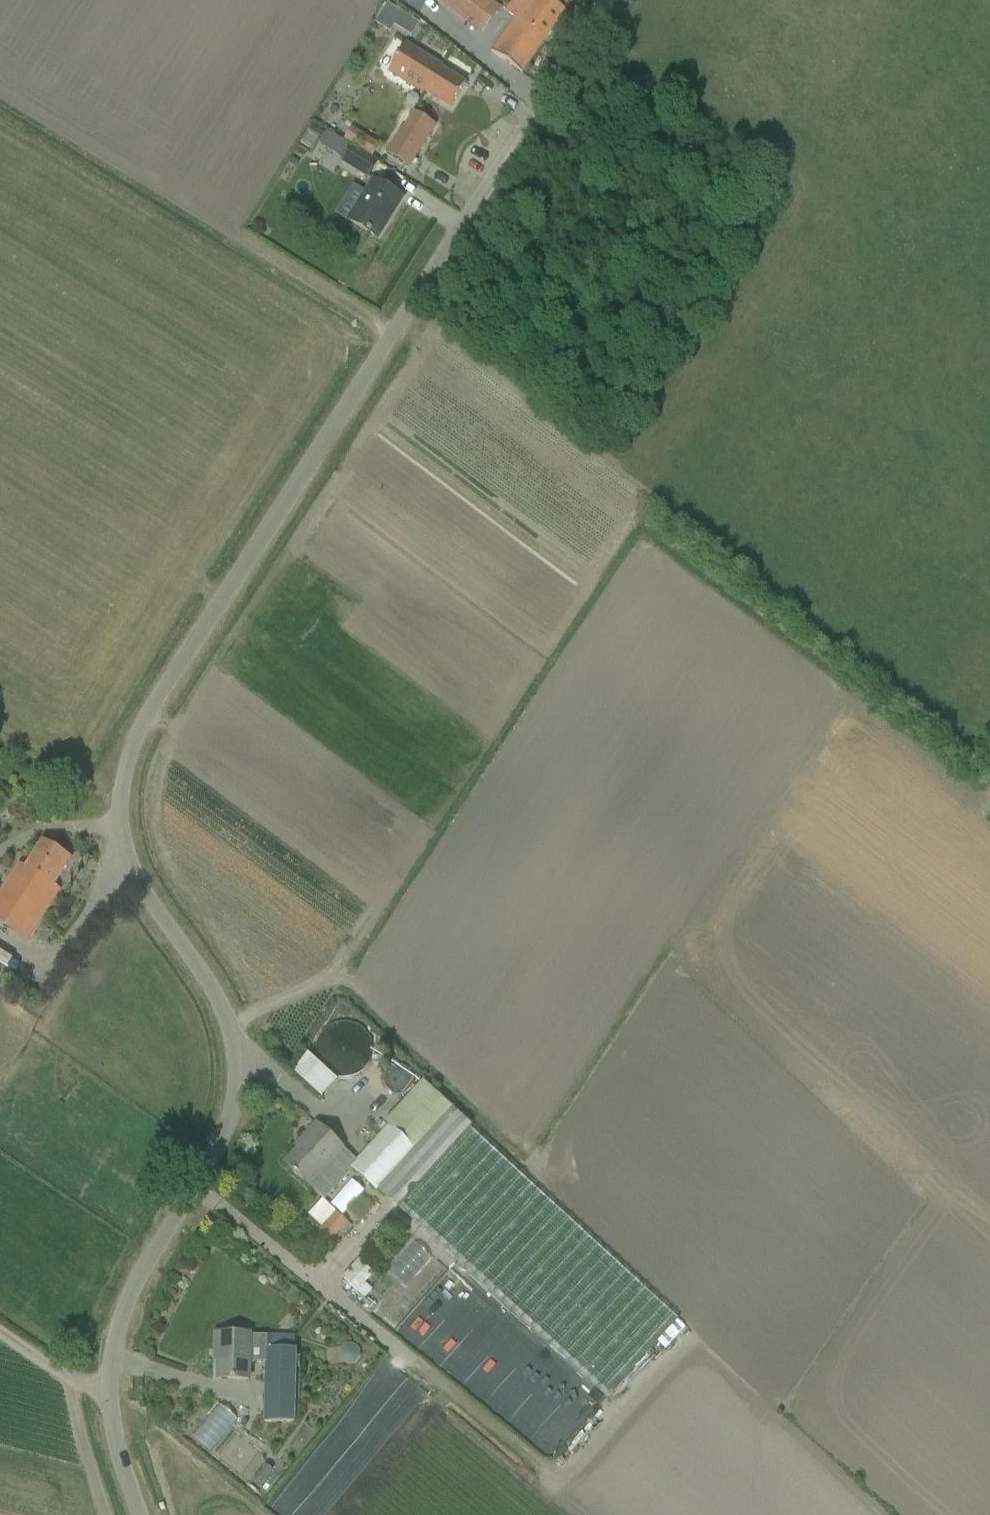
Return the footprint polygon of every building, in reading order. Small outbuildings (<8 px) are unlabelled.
[(490,0),(438,0),(473,24),(490,0)] [(548,0),(515,0),(507,11),(519,19),(494,53),(521,73),(565,13),(548,0)] [(582,9),(591,0),(572,0),(582,9)] [(411,36),(419,23),(402,12),(394,25),(411,36)] [(441,76),(407,54),(387,84),(421,107),(423,105),(448,122),(466,94),(440,78),(441,76)] [(428,124),(417,117),(405,136),(403,135),(399,143),(422,158),(440,132),(431,126),(428,124)] [(352,131),(344,143),(351,147),(371,160),(379,148),(352,131)] [(327,132),(320,145),(343,159),(341,162),(368,179),(378,164),(371,160),(351,147),(344,143),(327,132)] [(373,181),(348,221),(378,239),(403,199),(373,181)] [(11,931),(27,941),(60,891),(53,887),(71,860),(43,842),(26,869),(19,865),(0,896),(0,924),(11,931)] [(319,1084),(339,1103),(357,1084),(337,1066),(319,1084)] [(304,1143),(285,1163),(323,1198),(351,1168),(391,1202),(606,1399),(678,1319),(470,1129),(472,1126),(428,1085),(357,1162),(316,1124),(301,1141),(304,1143)] [(348,1223),(334,1211),(307,1242),(320,1254),(348,1223)] [(369,1294),(390,1278),(377,1261),(355,1277),(369,1294)] [(250,1336),(250,1335),(215,1334),(215,1350),(219,1350),(218,1380),(249,1381),(249,1363),(266,1363),(264,1423),(294,1424),(296,1350),(267,1349),(267,1336),(250,1336)] [(345,1345),(340,1352),(340,1360),(347,1365),(355,1364),(360,1358),(360,1350),(353,1345),(345,1345)] [(205,1438),(229,1455),(255,1420),(231,1402),(205,1438)] [(253,1480),(260,1486),(272,1472),(265,1465),(253,1480)]
